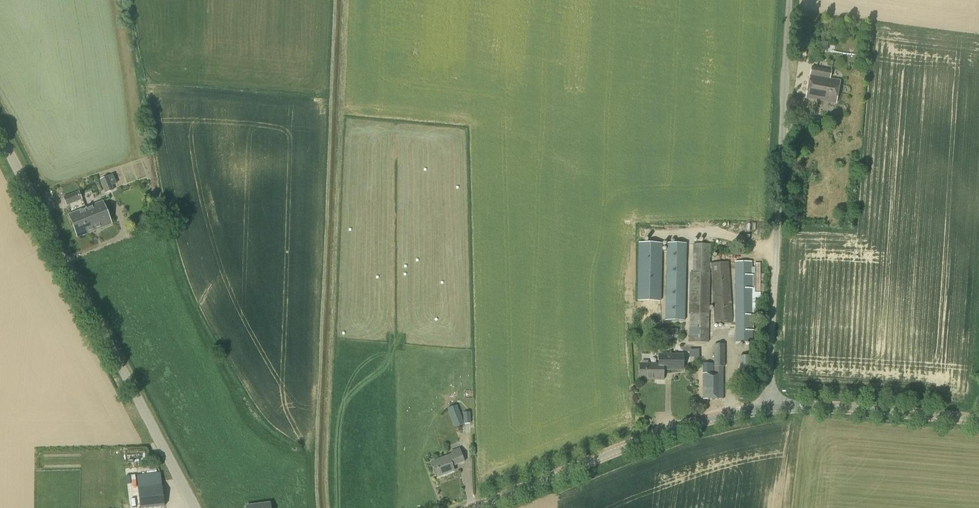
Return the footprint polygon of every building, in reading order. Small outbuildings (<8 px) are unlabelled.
[(826,51),(827,44),(817,42),(816,49),(826,51)] [(835,104),(840,81),(829,80),(831,71),(833,62),(813,58),(811,67),(806,98),(835,104)] [(88,185),(96,182),(93,177),(98,175),(95,169),(83,174),(88,185)] [(105,194),(114,190),(108,177),(100,180),(105,194)] [(66,206),(82,200),(79,191),(63,198),(66,206)] [(85,209),(94,231),(111,224),(102,202),(85,209)] [(78,238),(94,231),(85,209),(69,215),(78,238)] [(660,302),(660,244),(638,243),(638,302),(660,302)] [(686,244),(667,244),(665,321),(684,321),(686,244)] [(708,342),(710,245),(693,245),(693,273),(690,273),(689,314),(692,314),(691,342),(708,342)] [(736,342),(752,342),(751,262),(735,262),(736,342)] [(715,324),(732,323),(728,263),(711,264),(715,324)] [(634,328),(642,327),(641,316),(633,317),(634,328)] [(704,399),(723,399),(723,367),(724,367),(724,345),(714,345),(714,363),(703,363),(704,399)] [(663,365),(663,370),(683,371),(683,356),(658,355),(658,365),(663,365)] [(740,378),(754,378),(754,356),(740,356),(740,378)] [(663,365),(658,365),(639,364),(639,380),(662,380),(663,370),(663,365)] [(455,427),(464,424),(456,405),(447,409),(455,427)] [(464,424),(471,423),(470,412),(463,413),(464,424)] [(437,477),(453,472),(451,466),(463,462),(458,450),(452,452),(453,454),(432,462),(437,477)] [(164,507),(161,472),(137,475),(140,507),(154,507),(164,507)]
